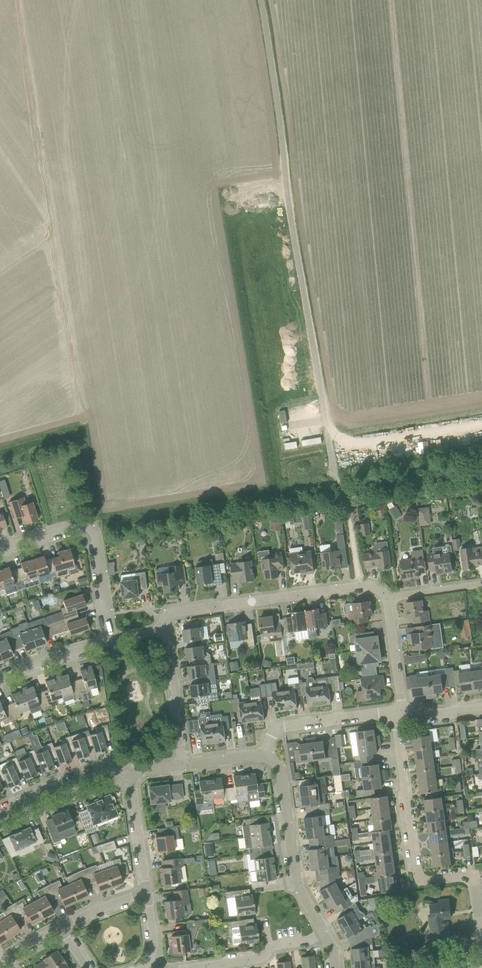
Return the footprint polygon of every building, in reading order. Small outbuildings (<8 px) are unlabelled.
[(26,504),(24,497),(9,502),(14,518),(22,516),(25,524),(38,519),(32,502),(26,504)] [(419,509),(420,515),(421,522),(431,521),(431,518),(430,507),(419,509)] [(311,517),(303,515),(300,523),(308,525),(311,517)] [(272,519),(271,527),(280,529),(281,521),(272,519)] [(369,523),(361,524),(362,536),(370,535),(369,523)] [(346,544),(344,534),(337,535),(339,545),(346,544)] [(302,573),(314,572),(311,552),(304,553),(303,546),(290,548),(291,554),(294,572),(302,571),(302,573)] [(481,564),(481,551),(474,552),(473,547),(461,549),(464,570),(476,568),(476,565),(481,564)] [(58,553),(57,554),(57,557),(52,559),(52,558),(51,558),(55,571),(57,577),(69,574),(68,568),(74,566),(72,557),(74,556),(72,549),(73,549),(73,548),(58,552),(58,553)] [(346,548),(339,549),(339,550),(332,551),(322,553),(324,570),(342,568),(340,558),(347,557),(346,548)] [(437,574),(442,573),(453,572),(450,554),(443,555),(442,548),(434,549),(434,553),(428,554),(430,570),(437,569),(437,574)] [(392,568),(389,550),(378,552),(364,554),(366,567),(380,565),(380,570),(392,568)] [(262,560),(263,571),(264,570),(266,578),(279,577),(278,570),(284,569),(282,552),(269,554),(270,559),(262,560)] [(32,559),(38,576),(40,583),(49,580),(50,578),(49,573),(55,571),(51,558),(51,559),(45,561),(44,557),(44,556),(32,559)] [(401,561),(403,579),(420,576),(419,573),(426,572),(424,557),(401,561)] [(38,576),(32,559),(21,563),(21,564),(22,564),(23,568),(17,570),(21,582),(38,576)] [(213,559),(201,561),(199,561),(197,563),(197,564),(197,566),(196,566),(199,584),(206,583),(206,584),(206,585),(207,585),(207,586),(208,586),(209,586),(223,584),(220,563),(214,564),(213,559)] [(241,582),(255,580),(252,561),(238,562),(238,563),(232,564),(234,580),(240,579),(241,582)] [(157,574),(158,583),(165,582),(166,592),(180,590),(179,584),(186,583),(183,565),(170,566),(171,572),(157,574)] [(0,570),(0,577),(4,588),(21,582),(17,570),(10,572),(9,568),(10,568),(9,567),(0,570)] [(139,590),(148,588),(146,572),(136,573),(136,575),(133,580),(122,582),(123,591),(120,595),(128,601),(131,597),(140,596),(139,590)] [(73,615),(73,616),(78,614),(76,609),(86,605),(82,594),(63,601),(65,607),(61,608),(64,618),(73,615)] [(414,616),(415,623),(430,620),(429,611),(424,611),(422,600),(406,603),(408,611),(405,611),(406,617),(414,616)] [(372,609),(373,609),(372,602),(371,602),(371,601),(353,603),(354,612),(349,612),(351,625),(371,623),(370,616),(373,616),(372,609)] [(328,627),(326,612),(320,613),(319,608),(314,609),(314,610),(306,611),(309,629),(328,627)] [(293,616),(287,617),(289,632),(309,629),(306,611),(298,612),(298,611),(292,612),(293,616)] [(55,622),(52,614),(45,617),(47,624),(55,622)] [(75,621),(73,616),(73,615),(64,618),(55,622),(47,624),(51,636),(68,630),(70,635),(77,632),(78,634),(83,632),(82,631),(89,628),(85,617),(75,621)] [(273,616),(260,618),(263,635),(270,634),(271,641),(275,640),(277,654),(277,657),(286,656),(286,653),(282,623),(274,624),(273,616)] [(51,637),(51,636),(47,624),(45,617),(27,623),(37,650),(41,648),(40,645),(46,643),(45,639),(51,637)] [(469,619),(462,620),(462,624),(466,627),(471,627),(469,619)] [(228,623),(231,641),(244,640),(245,648),(256,646),(254,633),(248,634),(246,621),(228,623)] [(32,651),(37,650),(27,623),(27,622),(19,624),(19,626),(10,629),(11,630),(17,649),(23,646),(25,650),(32,648),(32,651)] [(432,624),(417,626),(418,633),(409,634),(410,642),(413,641),(414,650),(432,647),(431,640),(434,640),(432,624)] [(190,641),(191,647),(204,646),(201,627),(192,628),(192,626),(184,627),(184,626),(183,626),(185,642),(186,642),(186,641),(190,641)] [(13,655),(11,651),(17,649),(11,630),(0,635),(2,640),(0,641),(0,653),(4,662),(7,660),(6,658),(13,655)] [(373,637),(372,631),(350,635),(352,643),(357,644),(358,651),(380,648),(379,642),(378,642),(378,637),(373,637)] [(205,651),(204,646),(191,647),(187,648),(187,647),(186,648),(188,660),(189,660),(193,659),(193,666),(206,664),(212,663),(211,654),(207,651),(205,651)] [(380,648),(358,651),(359,658),(354,661),(355,670),(362,669),(363,676),(378,674),(377,667),(377,666),(376,661),(381,660),(380,655),(381,655),(380,648)] [(209,683),(206,664),(193,666),(190,666),(189,666),(190,679),(191,679),(191,678),(195,678),(196,684),(209,683)] [(94,676),(92,671),(91,666),(84,667),(84,669),(80,670),(82,678),(76,680),(81,696),(83,701),(93,699),(90,688),(97,687),(94,676)] [(446,668),(447,674),(454,673),(456,685),(461,684),(462,690),(471,689),(471,694),(475,693),(472,672),(460,673),(460,670),(455,670),(454,667),(446,668)] [(449,686),(447,674),(435,676),(434,670),(429,670),(430,676),(432,698),(436,697),(435,693),(443,691),(443,687),(449,686)] [(472,672),(475,693),(478,693),(477,688),(481,687),(481,670),(472,672)] [(63,674),(56,676),(63,697),(68,695),(70,699),(81,696),(76,680),(70,682),(67,674),(63,675),(63,674)] [(317,678),(317,681),(320,705),(332,704),(330,692),(336,691),(335,682),(340,682),(339,675),(317,678)] [(53,700),(63,697),(56,676),(49,679),(49,680),(46,681),(48,689),(42,692),(48,707),(54,705),(53,700)] [(384,684),(383,676),(362,679),(364,691),(358,692),(359,700),(381,697),(379,684),(384,684)] [(429,698),(432,698),(430,676),(418,678),(418,676),(406,677),(408,689),(413,688),(414,695),(428,693),(429,698)] [(307,682),(306,682),(300,683),(302,696),(308,695),(309,707),(320,705),(317,681),(316,681),(315,678),(313,677),(311,677),(309,677),(308,679),(307,682)] [(216,682),(209,683),(196,684),(192,685),(192,684),(191,684),(193,697),(194,697),(198,696),(199,703),(219,700),(216,682)] [(277,682),(266,684),(267,697),(273,696),(275,711),(287,710),(284,690),(278,690),(277,682)] [(294,688),(284,690),(287,710),(298,708),(296,696),(302,696),(300,683),(294,684),(294,688)] [(249,689),(251,701),(254,721),(265,720),(262,697),(267,697),(266,684),(260,684),(260,688),(249,689)] [(29,686),(22,689),(30,709),(40,705),(41,710),(48,707),(42,692),(36,694),(33,686),(29,687),(29,686)] [(9,705),(15,720),(21,717),(20,713),(30,709),(22,689),(15,691),(15,693),(12,694),(15,702),(9,705)] [(251,701),(240,703),(240,698),(238,698),(234,699),(233,699),(235,712),(241,711),(243,723),(254,721),(251,701)] [(2,720),(4,724),(15,720),(9,705),(2,707),(0,702),(0,721),(2,720)] [(88,720),(106,715),(104,708),(85,713),(88,720)] [(83,714),(76,716),(78,725),(85,723),(83,714)] [(223,721),(212,722),(215,742),(226,741),(225,729),(231,728),(229,715),(223,716),(223,721)] [(188,720),(190,733),(202,732),(204,744),(215,742),(212,722),(207,723),(206,720),(204,718),(194,720),(188,720)] [(90,734),(92,743),(95,753),(107,750),(104,739),(110,737),(107,724),(95,728),(96,732),(90,734)] [(29,732),(27,727),(20,729),(22,735),(29,732)] [(357,732),(359,743),(380,740),(380,737),(375,737),(374,729),(357,732)] [(413,737),(415,748),(436,746),(435,740),(431,740),(430,729),(413,731),(413,737)] [(86,745),(92,743),(90,734),(88,730),(77,734),(78,738),(71,740),(74,748),(78,759),(89,755),(86,745)] [(6,742),(17,738),(14,731),(3,735),(6,742)] [(74,748),(71,740),(70,736),(59,740),(60,744),(53,747),(56,755),(60,765),(71,761),(68,751),(74,748)] [(314,760),(311,738),(308,739),(309,743),(301,744),(301,749),(295,750),(297,763),(303,762),(303,761),(314,760)] [(315,738),(311,738),(314,760),(326,758),(332,757),(332,756),(333,756),(335,758),(340,758),(338,747),(330,748),(329,740),(324,741),(315,742),(315,738)] [(381,744),(380,740),(359,743),(360,755),(361,755),(361,760),(374,759),(373,753),(377,752),(376,744),(381,744)] [(56,755),(53,747),(52,742),(40,747),(42,751),(36,754),(39,762),(43,772),(54,767),(50,757),(56,755)] [(415,748),(416,759),(434,757),(433,751),(436,750),(436,746),(415,748)] [(32,764),(39,762),(36,754),(34,749),(23,754),(25,758),(18,761),(21,769),(26,779),(37,774),(32,764)] [(1,769),(4,777),(9,787),(20,782),(15,772),(21,769),(18,761),(16,757),(5,762),(7,766),(1,769)] [(434,757),(416,759),(418,771),(439,768),(438,763),(435,764),(434,757)] [(363,778),(364,778),(385,775),(385,771),(380,772),(379,764),(375,764),(374,759),(361,760),(355,761),(357,778),(363,778)] [(418,771),(419,782),(437,779),(436,773),(439,772),(439,768),(418,771)] [(259,798),(265,797),(263,783),(257,784),(255,773),(244,775),(247,794),(248,801),(259,800),(259,798)] [(234,787),(228,787),(230,800),(236,799),(236,795),(247,794),(244,775),(233,776),(234,787)] [(386,778),(385,775),(364,778),(365,789),(362,790),(357,791),(358,796),(363,795),(376,794),(375,788),(382,787),(381,779),(386,778)] [(300,786),(302,796),(325,793),(328,793),(326,777),(310,779),(311,784),(300,786)] [(222,788),(221,778),(210,780),(212,799),(223,797),(224,801),(230,800),(228,787),(222,788)] [(437,779),(419,782),(421,793),(442,790),(441,785),(438,786),(437,779)] [(199,781),(200,791),(194,792),(197,811),(200,810),(207,801),(207,799),(212,799),(210,780),(199,781)] [(183,798),(181,784),(168,786),(168,785),(149,787),(151,803),(170,801),(170,800),(183,798)] [(325,793),(302,796),(303,807),(316,805),(317,810),(330,809),(329,803),(327,803),(325,793)] [(94,824),(117,815),(113,803),(114,803),(115,801),(114,797),(112,796),(110,797),(110,795),(95,800),(96,802),(87,806),(88,809),(79,813),(86,833),(96,829),(94,824)] [(372,802),(373,809),(390,806),(388,795),(367,798),(368,803),(372,802)] [(425,799),(427,811),(447,808),(447,803),(443,804),(442,797),(425,799)] [(391,818),(390,806),(373,809),(373,815),(370,816),(370,820),(391,818)] [(448,812),(447,808),(427,811),(428,822),(445,819),(444,813),(448,812)] [(305,817),(306,828),(324,825),(323,816),(331,814),(330,809),(317,810),(318,816),(305,817)] [(76,824),(73,817),(71,818),(67,810),(52,816),(54,821),(46,824),(54,842),(69,835),(67,828),(74,825),(73,825),(76,824)] [(270,833),(268,822),(258,824),(257,817),(245,819),(245,825),(242,826),(244,837),(270,833)] [(375,824),(376,831),(390,829),(393,829),(391,818),(370,820),(371,825),(375,824)] [(445,819),(428,822),(430,833),(450,830),(450,825),(446,826),(445,819)] [(328,836),(329,841),(334,840),(334,834),(331,835),(330,824),(324,825),(306,828),(308,838),(328,836)] [(155,836),(158,852),(174,850),(173,839),(179,839),(177,826),(162,828),(163,835),(155,836)] [(9,836),(2,840),(10,857),(18,854),(16,850),(31,843),(33,846),(43,841),(38,828),(31,831),(30,827),(9,836)] [(391,840),(390,829),(376,831),(369,832),(370,836),(373,836),(374,842),(391,840)] [(450,830),(430,833),(431,844),(448,841),(447,835),(451,834),(450,830)] [(248,847),(249,853),(262,852),(261,846),(271,844),(270,833),(244,837),(245,848),(248,847)] [(105,852),(116,849),(114,840),(97,845),(99,852),(104,850),(105,852)] [(371,850),(372,854),(393,851),(391,840),(374,842),(375,849),(371,850)] [(448,841),(431,844),(433,855),(453,852),(453,848),(449,848),(448,841)] [(309,849),(311,860),(329,857),(327,847),(309,849)] [(393,851),(372,854),(373,859),(376,858),(377,865),(394,862),(393,851)] [(254,859),(255,870),(274,867),(273,856),(263,858),(262,852),(249,853),(250,860),(254,859)] [(453,852),(433,855),(434,866),(451,864),(450,857),(454,856),(453,852)] [(318,869),(319,875),(340,872),(339,866),(337,866),(336,856),(329,857),(311,860),(312,870),(318,869)] [(114,867),(106,870),(112,887),(123,883),(123,882),(122,882),(121,878),(124,877),(125,877),(120,858),(112,860),(114,867)] [(178,882),(178,881),(180,881),(178,866),(182,866),(181,858),(162,860),(163,868),(160,868),(162,884),(171,882),(171,883),(173,885),(177,884),(178,882)] [(209,875),(216,874),(215,859),(207,860),(209,875)] [(375,872),(375,876),(396,873),(394,862),(377,865),(378,871),(375,872)] [(112,887),(106,870),(99,872),(96,865),(84,869),(90,883),(96,881),(100,891),(112,887)] [(274,867),(255,870),(257,881),(251,882),(252,888),(267,886),(266,880),(276,879),(274,867)] [(84,886),(90,883),(84,869),(73,874),(76,881),(69,884),(77,901),(88,896),(84,886)] [(320,890),(325,900),(341,891),(336,882),(336,879),(341,878),(340,872),(319,875),(322,890),(320,890)] [(398,891),(396,873),(375,876),(376,881),(379,880),(381,893),(398,891)] [(48,885),(54,899),(60,896),(65,906),(77,901),(69,884),(62,887),(59,880),(48,885)] [(49,902),(54,899),(48,885),(37,891),(40,898),(34,902),(42,918),(54,912),(49,902)] [(175,900),(165,901),(167,917),(184,914),(182,904),(188,903),(186,889),(174,891),(175,900)] [(240,896),(239,890),(226,892),(227,898),(234,897),(237,915),(255,913),(252,894),(240,896)] [(350,896),(345,898),(341,891),(325,900),(331,909),(336,906),(339,911),(344,909),(356,902),(359,900),(358,894),(351,898),(350,896)] [(10,902),(8,895),(0,898),(0,905),(10,902)] [(31,924),(42,918),(34,902),(27,905),(23,898),(12,904),(20,917),(26,914),(31,924)] [(439,904),(431,905),(433,919),(430,919),(433,944),(450,941),(447,918),(452,917),(450,902),(449,902),(449,900),(439,901),(439,904)] [(337,919),(343,929),(358,920),(367,915),(365,913),(360,910),(356,902),(344,909),(346,914),(337,919)] [(10,937),(20,930),(15,921),(20,917),(12,904),(2,911),(3,912),(0,914),(0,922),(10,937)] [(234,945),(241,944),(259,942),(256,924),(243,926),(242,920),(230,921),(231,927),(232,927),(234,945)] [(380,922),(372,927),(371,925),(367,927),(365,924),(361,926),(358,920),(343,929),(348,938),(357,933),(361,940),(364,939),(373,936),(375,935),(381,934),(380,922)] [(10,937),(0,922),(0,943),(10,937)] [(190,950),(197,926),(187,928),(187,930),(186,930),(182,930),(178,931),(175,931),(173,932),(171,933),(172,936),(171,936),(173,947),(169,947),(167,955),(170,955),(173,956),(176,956),(179,956),(182,956),(185,955),(185,951),(190,950)] [(352,948),(353,959),(370,958),(370,957),(381,956),(380,949),(374,950),(374,946),(373,936),(364,939),(365,947),(352,948)] [(397,945),(392,946),(393,953),(401,952),(400,948),(397,945)] [(56,951),(44,959),(44,960),(34,967),(35,967),(68,967),(56,951)] [(296,967),(315,967),(314,955),(301,957),(302,967),(296,967)] [(457,957),(437,959),(438,967),(462,967),(462,965),(458,965),(457,957)] [(370,958),(353,959),(354,967),(381,967),(376,967),(375,964),(371,964),(370,958)]
